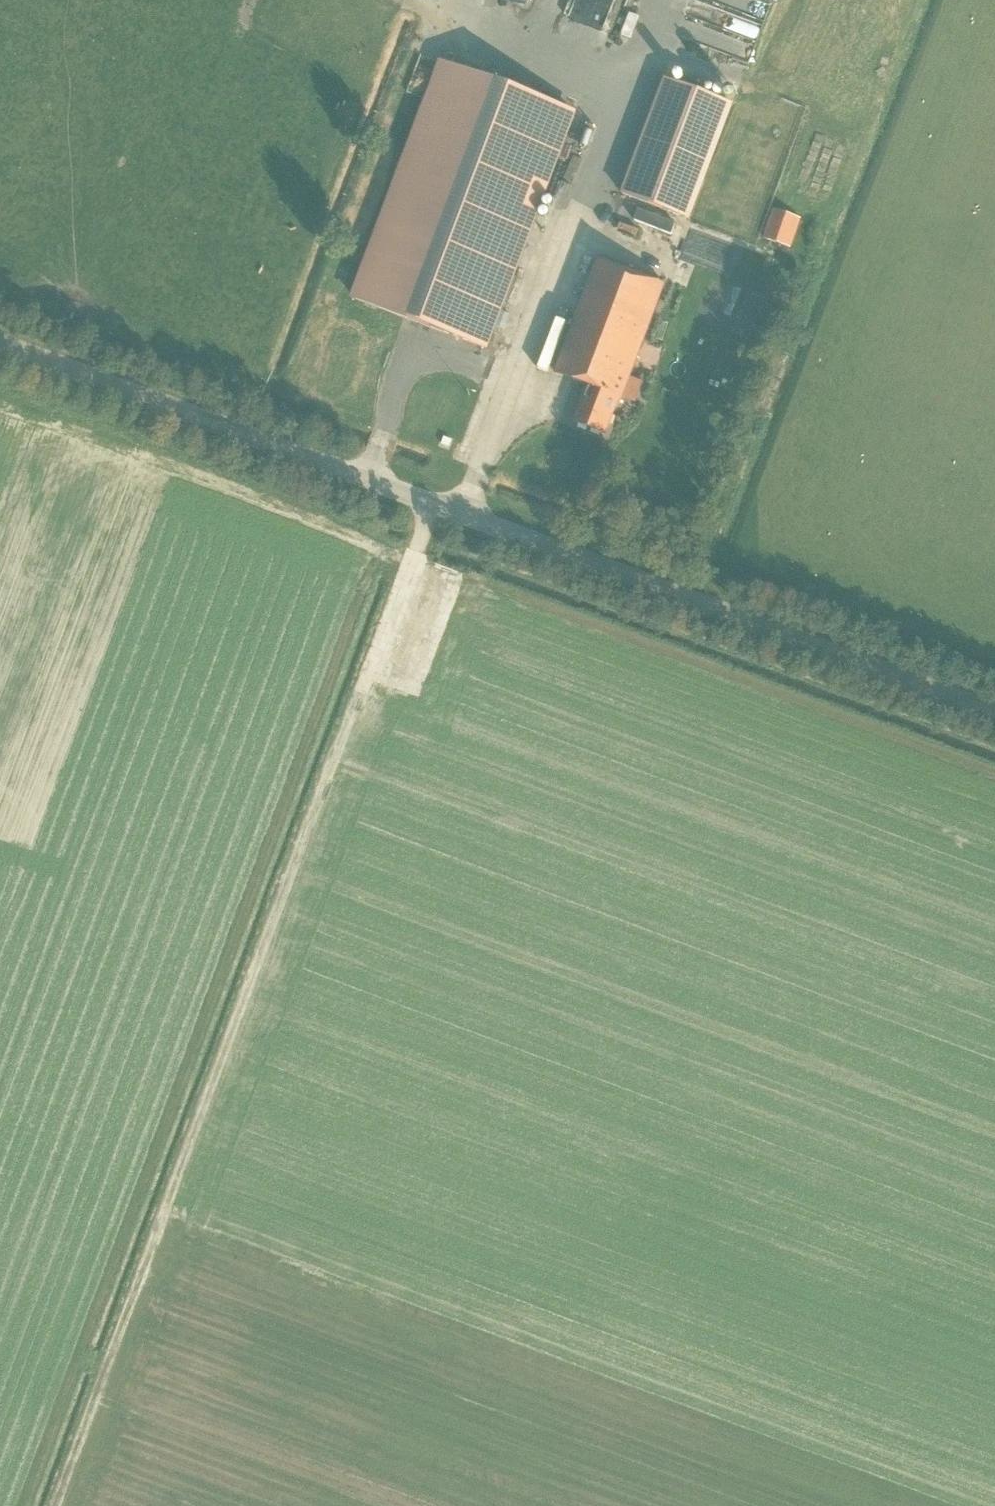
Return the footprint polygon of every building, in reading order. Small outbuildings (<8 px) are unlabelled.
[(727,26),(731,10),(690,0),(686,0),(683,15),(727,26)] [(573,111),(443,63),(355,298),(485,347),(573,111)] [(733,105),(665,80),(623,193),(690,219),(733,105)] [(764,237),(792,246),(803,217),(775,207),(764,237)] [(676,223),(639,209),(635,220),(672,234),(676,223)] [(606,434),(618,401),(620,402),(622,397),(635,402),(643,381),(630,376),(665,285),(665,286),(666,284),(599,259),(556,373),(589,386),(575,422),(606,434)]
